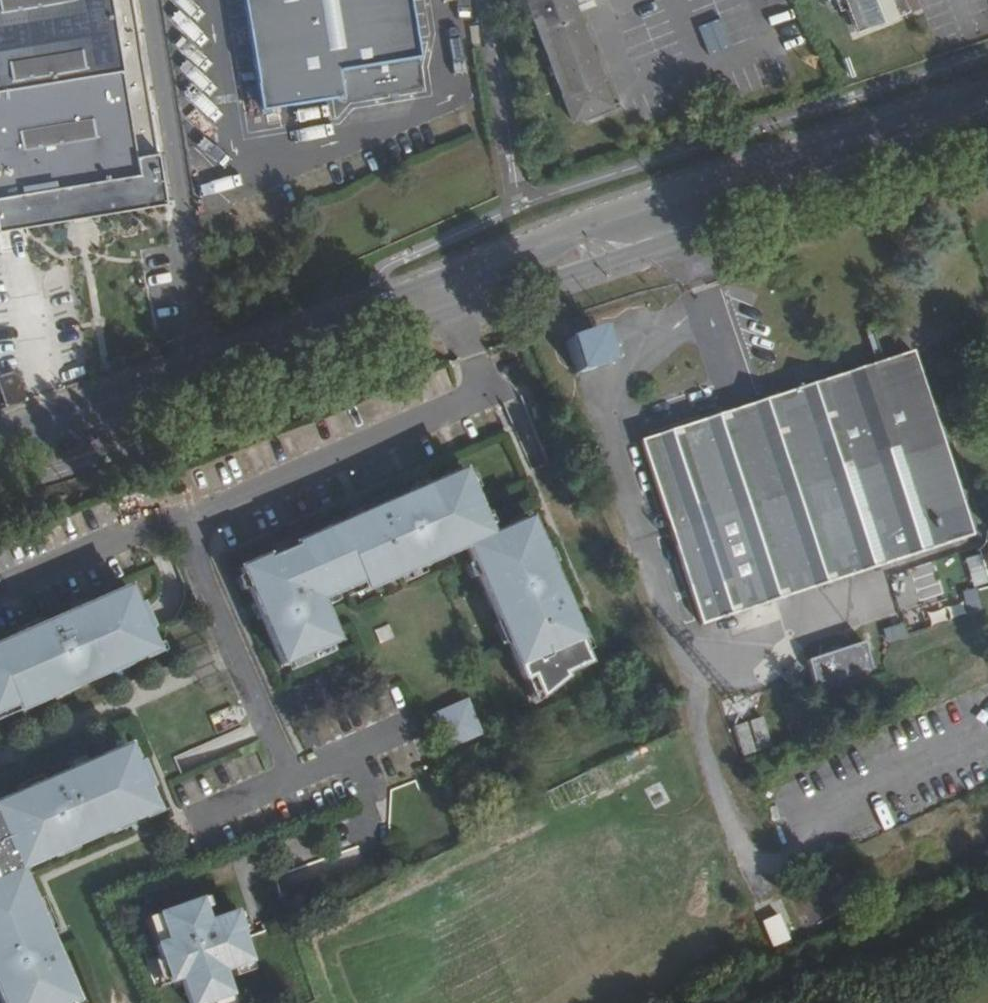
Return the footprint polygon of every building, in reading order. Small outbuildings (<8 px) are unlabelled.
[(164,200),(131,0),(0,0),(0,226),(164,200)] [(391,0),(224,0),(242,113),(325,99),(326,104),(403,92),(395,38),(398,38),(391,0)] [(559,88),(562,96),(572,122),(613,105),(603,79),(600,70),(589,42),(585,35),(573,3),(572,0),(525,0),(529,11),(532,19),(545,52),(547,59),(559,88)] [(843,2),(854,31),(859,28),(848,0),(842,0),(843,2)] [(898,0),(848,0),(859,28),(902,11),(898,0)] [(902,11),(907,10),(903,0),(898,0),(902,11)] [(579,377),(616,363),(604,332),(568,346),(579,377)] [(702,626),(975,536),(915,353),(742,409),(642,442),(702,626)] [(3,409),(24,402),(16,374),(0,379),(0,399),(3,409)] [(258,561),(256,559),(229,571),(232,578),(239,591),(246,607),(247,608),(254,604),(260,616),(252,620),(253,620),(275,668),(283,665),(321,647),(329,643),(313,610),(310,603),(324,596),(337,590),(351,583),(354,590),(355,591),(391,574),(409,566),(454,544),(489,618),(492,616),(502,637),(499,638),(517,677),(524,673),(534,693),(560,669),(558,664),(581,653),(571,632),(575,630),(572,624),(568,615),(567,614),(559,617),(554,607),(562,604),(562,602),(541,559),(535,546),(519,513),(514,515),(500,521),(481,530),(477,522),(471,510),(460,487),(454,473),(450,466),(362,508),(354,512),(358,519),(347,524),(344,517),(336,520),(282,546),(283,549),(258,561)] [(461,470),(454,473),(460,487),(467,484),(461,470)] [(359,502),(333,514),(336,520),(344,517),(347,524),(358,519),(354,512),(362,508),(359,502)] [(478,506),(471,510),(477,522),(484,519),(478,506)] [(511,509),(498,516),(500,521),(514,515),(511,509)] [(267,553),(256,559),(258,561),(283,549),(282,546),(278,537),(263,544),(267,553)] [(541,543),(535,546),(541,559),(547,556),(541,543)] [(409,566),(391,574),(394,581),(412,573),(409,566)] [(232,578),(224,582),(230,596),(239,591),(232,578)] [(351,583),(337,590),(340,597),(354,590),(351,583)] [(150,651),(142,635),(147,633),(138,615),(134,608),(130,610),(121,593),(79,615),(66,621),(41,634),(34,638),(37,644),(27,649),(24,642),(16,646),(0,654),(0,723),(14,716),(17,722),(54,704),(52,700),(69,692),(71,696),(108,676),(107,673),(125,664),(140,657),(150,651)] [(324,596),(310,603),(313,610),(328,603),(324,596)] [(571,614),(565,601),(562,602),(562,604),(554,607),(559,617),(567,614),(568,615),(571,614)] [(246,607),(243,609),(250,622),(253,620),(252,620),(260,616),(254,604),(247,608),(246,607)] [(64,615),(66,621),(79,615),(76,609),(64,615)] [(489,618),(484,620),(495,641),(499,638),(502,637),(492,616),(489,618)] [(575,622),(572,624),(575,630),(571,632),(577,643),(583,640),(575,622)] [(902,623),(883,628),(887,642),(906,636),(902,623)] [(38,628),(13,641),(16,646),(24,642),(27,649),(37,644),(34,638),(41,634),(38,628)] [(817,692),(875,678),(867,644),(809,657),(817,692)] [(321,647),(283,665),(286,671),(324,653),(321,647)] [(150,651),(140,657),(144,666),(162,657),(157,648),(150,651)] [(125,664),(107,673),(108,676),(111,682),(129,673),(125,664)] [(524,673),(517,677),(528,700),(534,693),(524,673)] [(69,692),(52,700),(54,704),(55,706),(72,697),(71,696),(69,692)] [(430,714),(446,751),(484,734),(469,697),(430,714)] [(0,723),(0,731),(17,722),(14,716),(0,723)] [(71,773),(46,785),(19,799),(0,808),(0,997),(3,1002),(79,1002),(54,951),(47,954),(41,943),(49,939),(48,936),(34,906),(19,875),(109,833),(108,829),(126,821),(142,813),(153,808),(151,805),(145,792),(150,789),(138,763),(133,765),(125,749),(84,768),(71,773)] [(68,768),(71,773),(84,768),(80,762),(68,768)] [(19,799),(46,785),(41,779),(15,792),(19,799)] [(151,805),(153,808),(142,813),(145,820),(163,812),(158,801),(151,805)] [(128,824),(126,821),(108,829),(109,833),(128,824)] [(154,916),(163,943),(152,946),(165,985),(176,981),(184,1002),(212,1002),(226,998),(218,975),(246,966),(237,937),(238,937),(231,915),(205,924),(197,901),(154,916)] [(41,903),(34,906),(48,936),(55,932),(41,903)] [(780,914),(763,922),(774,948),(792,941),(780,914)] [(49,939),(41,943),(47,954),(54,951),(49,939)]
